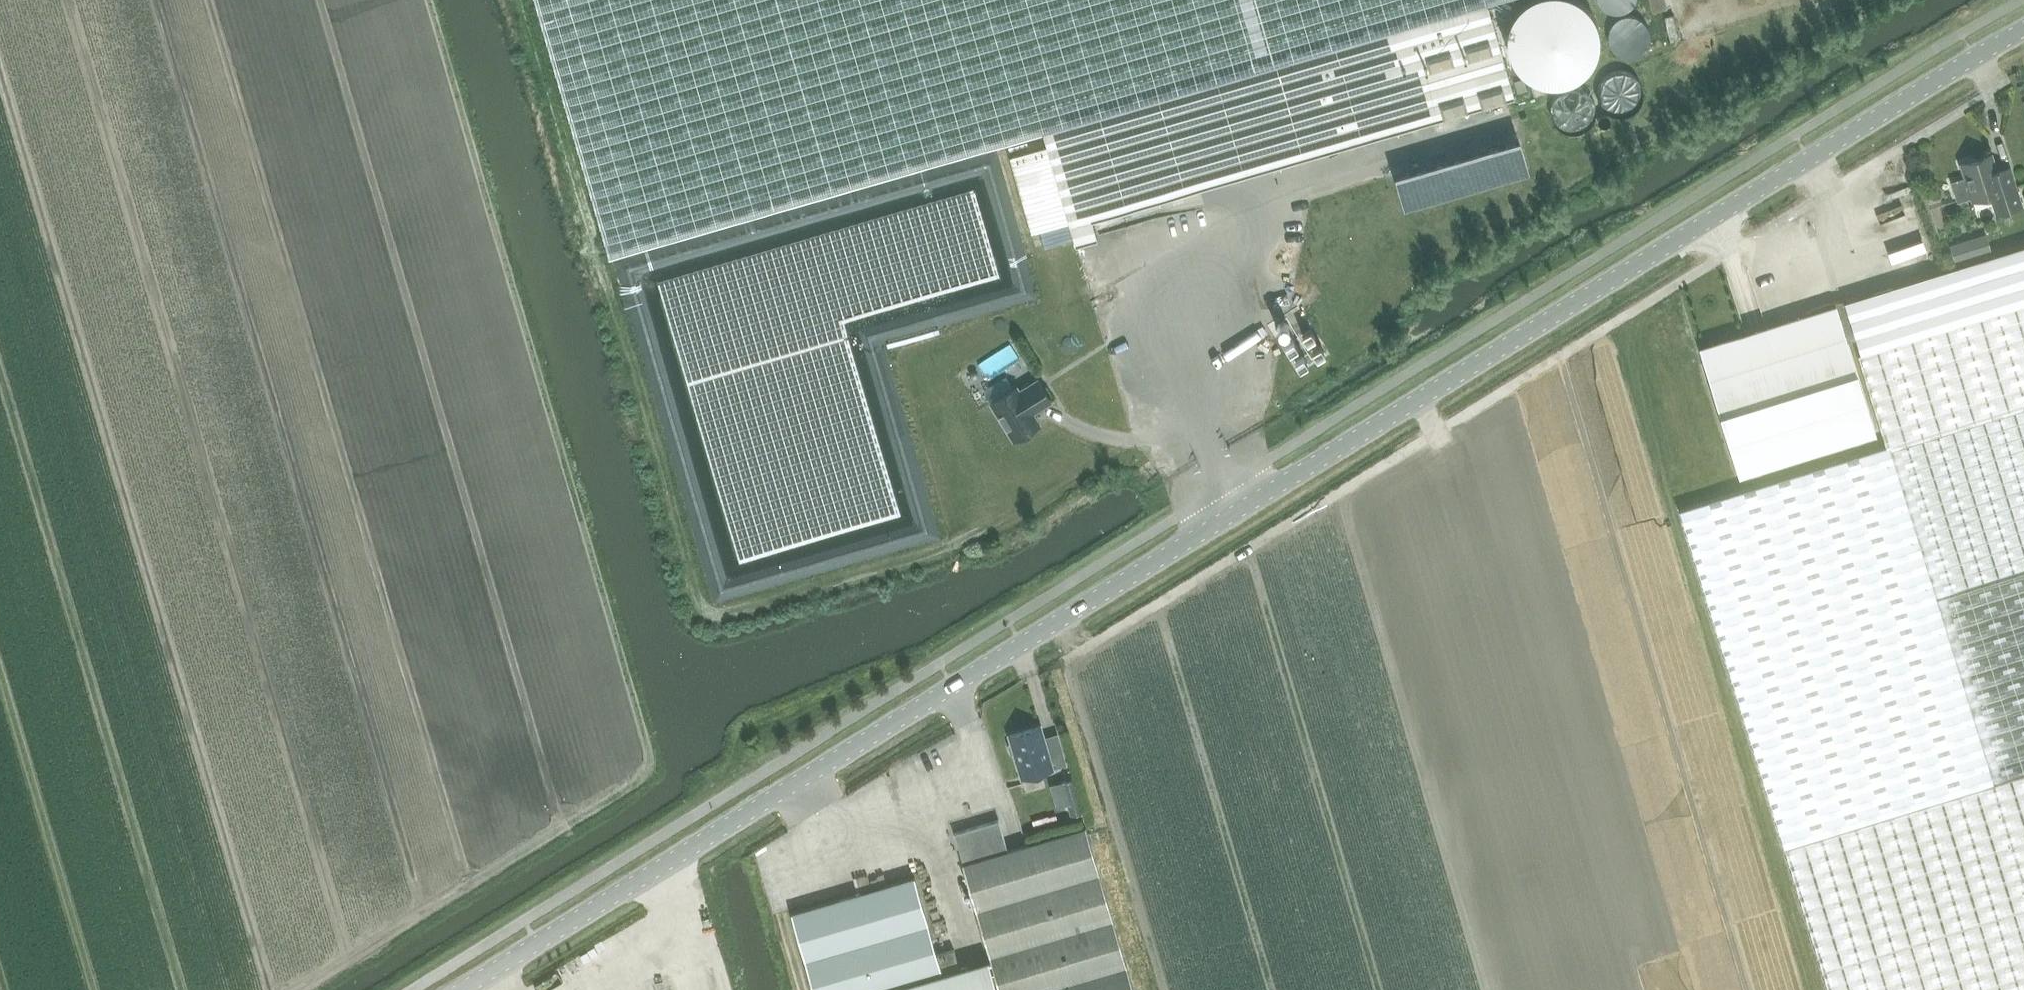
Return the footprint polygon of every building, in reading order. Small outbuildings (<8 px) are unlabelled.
[(610,255),(1042,130),(1487,0),(1488,0),(536,0),(610,255)] [(1487,0),(1042,130),(1048,151),(1071,228),(1075,242),(1097,236),(1091,217),(1514,94),(1487,0)] [(1539,80),(1604,74),(1602,52),(1612,51),(1611,36),(1600,37),(1600,41),(1576,43),(1576,45),(1547,48),(1548,57),(1537,58),(1539,80)] [(1517,140),(1396,175),(1405,204),(1526,168),(1517,140)] [(1048,151),(1010,162),(1032,240),(1071,228),(1048,151)] [(1961,163),(1965,176),(1951,181),(1957,200),(1971,196),(1972,200),(1994,193),(1999,212),(2021,205),(2014,181),(2001,185),(1991,154),(1961,163)] [(1679,509),(1828,989),(2023,989),(2023,246),(1844,302),(1855,339),(1888,444),(1679,509)] [(1257,255),(1258,287),(1289,286),(1288,255),(1257,255)] [(1775,351),(1707,372),(1739,475),(1876,432),(1848,341),(1855,339),(1844,302),(1843,300),(1842,300),(1841,300),(1840,300),(1839,300),(1838,300),(1837,300),(1836,300),(1835,300),(1835,301),(1834,301),(1833,301),(1832,301),(1831,301),(1830,301),(1829,301),(1829,302),(1818,305),(1817,305),(1817,306),(1816,306),(1815,306),(1814,306),(1814,307),(1813,307),(1812,307),(1812,308),(1811,308),(1810,309),(1809,309),(1809,310),(1808,310),(1807,310),(1807,311),(1806,311),(1806,312),(1806,314),(1767,326),(1775,351)] [(1248,342),(1247,351),(1268,353),(1269,344),(1248,342)] [(1035,374),(990,402),(1013,439),(1039,423),(1032,412),(1051,401),(1035,374)] [(1258,379),(1257,398),(1268,398),(1268,379),(1258,379)] [(1014,755),(1021,778),(1053,768),(1067,764),(1063,750),(1049,754),(1041,726),(1009,736),(1010,741),(1008,745),(1011,753),(1014,755)] [(1073,776),(1061,780),(1071,814),(1084,811),(1073,776)] [(962,863),(1008,850),(999,820),(954,833),(962,863)] [(1008,850),(962,863),(961,864),(994,971),(1000,989),(1134,989),(1086,827),(1008,850)] [(960,968),(954,949),(937,954),(915,877),(791,913),(814,989),(886,989),(960,968)] [(994,971),(992,972),(988,959),(960,968),(886,989),(1000,989),(994,971)]
